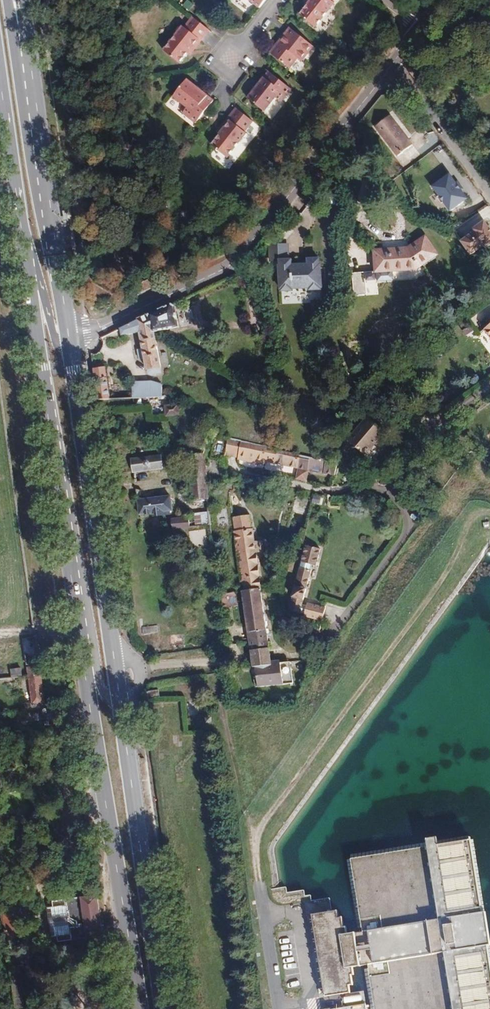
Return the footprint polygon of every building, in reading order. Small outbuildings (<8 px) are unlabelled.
[(299,15),(315,27),(334,3),(332,2),(334,0),(311,0),(307,4),(299,15)] [(163,51),(179,63),(187,53),(191,47),(194,49),(209,30),(192,17),(184,28),(182,26),(163,51)] [(313,46),(290,28),(278,42),(281,45),(272,55),(289,68),(297,58),(301,61),(313,46)] [(270,53),(272,55),(281,45),(278,42),(270,53)] [(291,89),(269,71),(259,84),(260,85),(256,90),(254,89),(248,98),(264,111),(275,97),(281,102),(291,89)] [(196,123),(214,101),(201,91),(200,92),(195,88),(196,87),(187,80),(174,96),(188,107),(183,113),(196,123)] [(219,134),(211,145),(227,157),(246,133),(244,132),(253,121),(236,108),(221,127),(224,129),(219,134)] [(390,115),(375,127),(398,156),(411,146),(406,140),(408,139),(390,115)] [(431,132),(423,139),(428,145),(436,139),(431,132)] [(414,138),(412,140),(414,143),(397,159),(403,166),(424,149),(414,138)] [(471,198),(452,171),(432,185),(452,212),(471,198)] [(462,240),(473,256),(489,244),(489,225),(488,222),(462,240)] [(393,271),(415,269),(437,254),(425,236),(408,248),(374,250),(375,272),(376,272),(393,271)] [(307,259),(307,264),(293,265),(292,259),(289,259),(289,244),(269,245),(270,261),(280,260),(281,291),(294,291),(294,289),(308,288),(309,290),(321,290),(320,258),(307,259)] [(393,271),(376,272),(377,280),(379,281),(391,281),(393,279),(393,271)] [(155,332),(179,327),(175,306),(172,304),(151,314),(155,332)] [(151,314),(120,328),(122,336),(139,332),(142,348),(144,358),(146,370),(147,370),(161,368),(161,367),(155,332),(151,314)] [(465,318),(458,323),(462,328),(468,323),(465,318)] [(98,401),(110,399),(105,367),(93,368),(98,401)] [(150,381),(132,382),(133,398),(162,397),(162,384),(150,381)] [(166,416),(179,415),(178,404),(165,406),(166,416)] [(366,455),(385,432),(367,417),(348,440),(366,455)] [(230,438),(217,435),(213,456),(225,459),(226,453),(230,438)] [(244,440),(230,437),(230,438),(226,453),(240,456),(244,440)] [(277,447),(244,440),(240,456),(239,458),(265,464),(266,460),(299,467),(302,454),(279,449),(277,447)] [(206,454),(188,456),(192,500),(210,499),(206,454)] [(335,476),(338,461),(335,460),(321,457),(321,458),(302,454),(299,467),(335,476)] [(160,455),(132,459),(134,472),(162,468),(160,455)] [(312,503),(321,505),(323,496),(314,494),(312,503)] [(137,500),(139,515),(154,513),(170,511),(172,511),(170,495),(137,500)] [(208,524),(208,512),(195,512),(195,524),(208,524)] [(253,528),(252,528),(250,515),(234,517),(244,591),(261,589),(257,553),(264,552),(263,540),(255,541),(253,528)] [(189,517),(171,519),(173,530),(190,528),(189,517)] [(306,545),(290,610),(300,613),(300,615),(322,621),(326,608),(303,602),(312,565),(316,566),(320,549),(306,545)] [(244,591),(254,666),(271,663),(261,589),(244,591)] [(235,592),(220,594),(221,608),(237,606),(235,592)] [(32,637),(20,638),(24,664),(36,663),(32,637)] [(257,685),(292,682),(290,661),(280,663),(280,662),(271,663),(254,666),(257,685)] [(42,702),(37,666),(24,667),(29,703),(42,702)] [(12,677),(23,676),(21,667),(11,669),(12,677)] [(147,699),(160,698),(158,690),(146,692),(147,699)] [(350,858),(362,931),(347,933),(346,926),(344,927),(342,917),(338,917),(337,910),(332,911),(312,914),(325,996),(350,992),(349,985),(353,984),(351,974),(354,974),(353,967),(367,965),(374,1008),(489,1008),(489,955),(472,839),(350,858)] [(65,899),(65,900),(52,901),(53,907),(67,905),(71,935),(57,937),(58,942),(87,938),(87,939),(103,936),(97,896),(91,897),(82,897),(65,899)] [(1,904),(6,940),(25,937),(20,902),(1,904)] [(53,907),(47,907),(51,938),(57,937),(71,935),(67,905),(53,907)]
